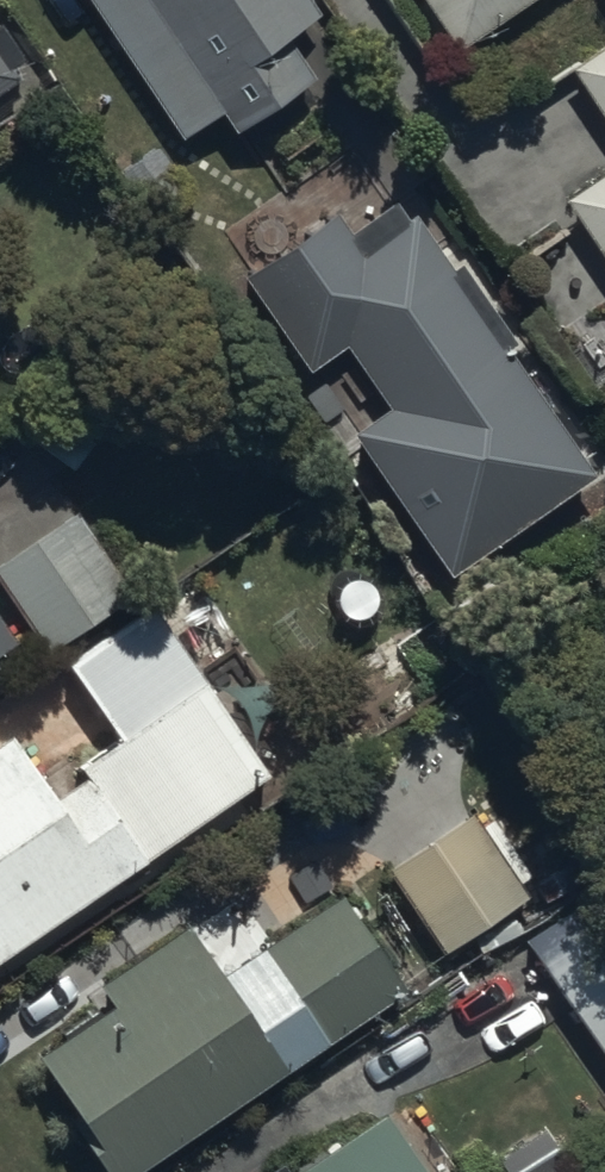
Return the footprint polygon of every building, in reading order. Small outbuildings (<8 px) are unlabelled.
[(301,0),(113,0),(139,39),(116,55),(167,130),(158,136),(217,223),(268,189),(280,207),(362,152),(285,38),(314,18),(301,0)] [(454,53),(533,0),(419,0),(454,53)] [(604,18),(604,0),(593,0),(604,18)] [(23,79),(19,74),(30,66),(1,25),(0,26),(0,95),(23,79)] [(569,74),(604,127),(604,49),(569,74)] [(562,202),(604,265),(604,172),(562,202)] [(591,479),(505,355),(513,349),(456,266),(447,272),(411,220),(404,225),(391,206),(346,237),(329,213),(237,278),(305,376),(342,350),(385,413),(347,439),(445,580),(591,479)] [(0,566),(0,584),(49,654),(132,595),(74,513),(0,566)] [(268,778),(149,609),(66,667),(118,741),(79,768),(88,780),(57,802),(11,736),(0,744),(0,965),(268,778)] [(18,646),(0,619),(0,658),(18,646)] [(402,993),(337,899),(255,955),(260,963),(222,989),(180,928),(94,987),(108,1007),(30,1060),(69,1118),(64,1122),(98,1171),(140,1171),(402,993)] [(550,977),(604,1063),(604,942),(550,977)] [(380,1117),(299,1171),(417,1171),(380,1117)] [(542,1132),(494,1160),(501,1171),(566,1171),(542,1132)]
